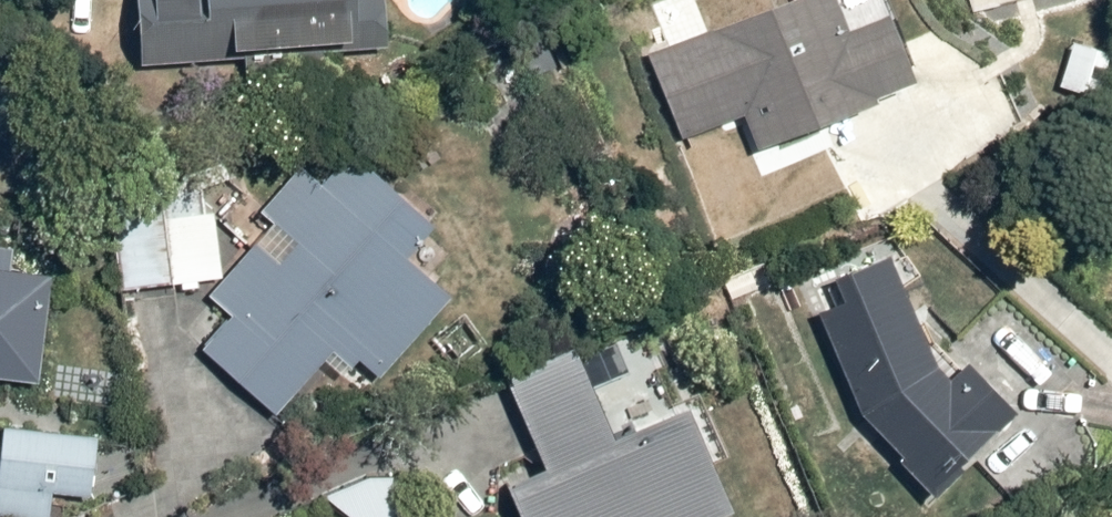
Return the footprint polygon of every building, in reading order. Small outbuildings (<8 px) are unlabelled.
[(145,72),(370,60),(367,0),(141,0),(145,72)] [(655,51),(687,144),(743,125),(761,176),(851,145),(840,114),(917,87),(895,24),(849,40),(835,0),(804,0),(655,51)] [(232,321),(208,351),(284,420),(330,364),(372,399),(461,293),(421,260),(446,230),(356,155),(331,185),(307,165),(263,217),(276,228),(213,304),(232,321)] [(124,217),(124,287),(225,286),(224,216),(124,217)] [(849,294),(824,305),(860,397),(906,448),(941,497),(970,477),(967,473),(989,458),(976,440),(1023,408),(999,374),(1005,371),(976,329),(952,345),(938,336),(913,279),(927,273),(919,254),(902,261),(895,246),(839,271),(849,294)] [(51,384),(58,282),(18,279),(20,250),(0,248),(0,381),(51,384)] [(585,343),(512,378),(543,443),(616,408),(585,343)] [(518,484),(533,516),(697,516),(735,501),(692,406),(518,484)] [(7,429),(2,516),(58,516),(59,497),(102,499),(106,435),(7,429)] [(398,463),(336,487),(348,516),(382,516),(417,504),(398,463)]
